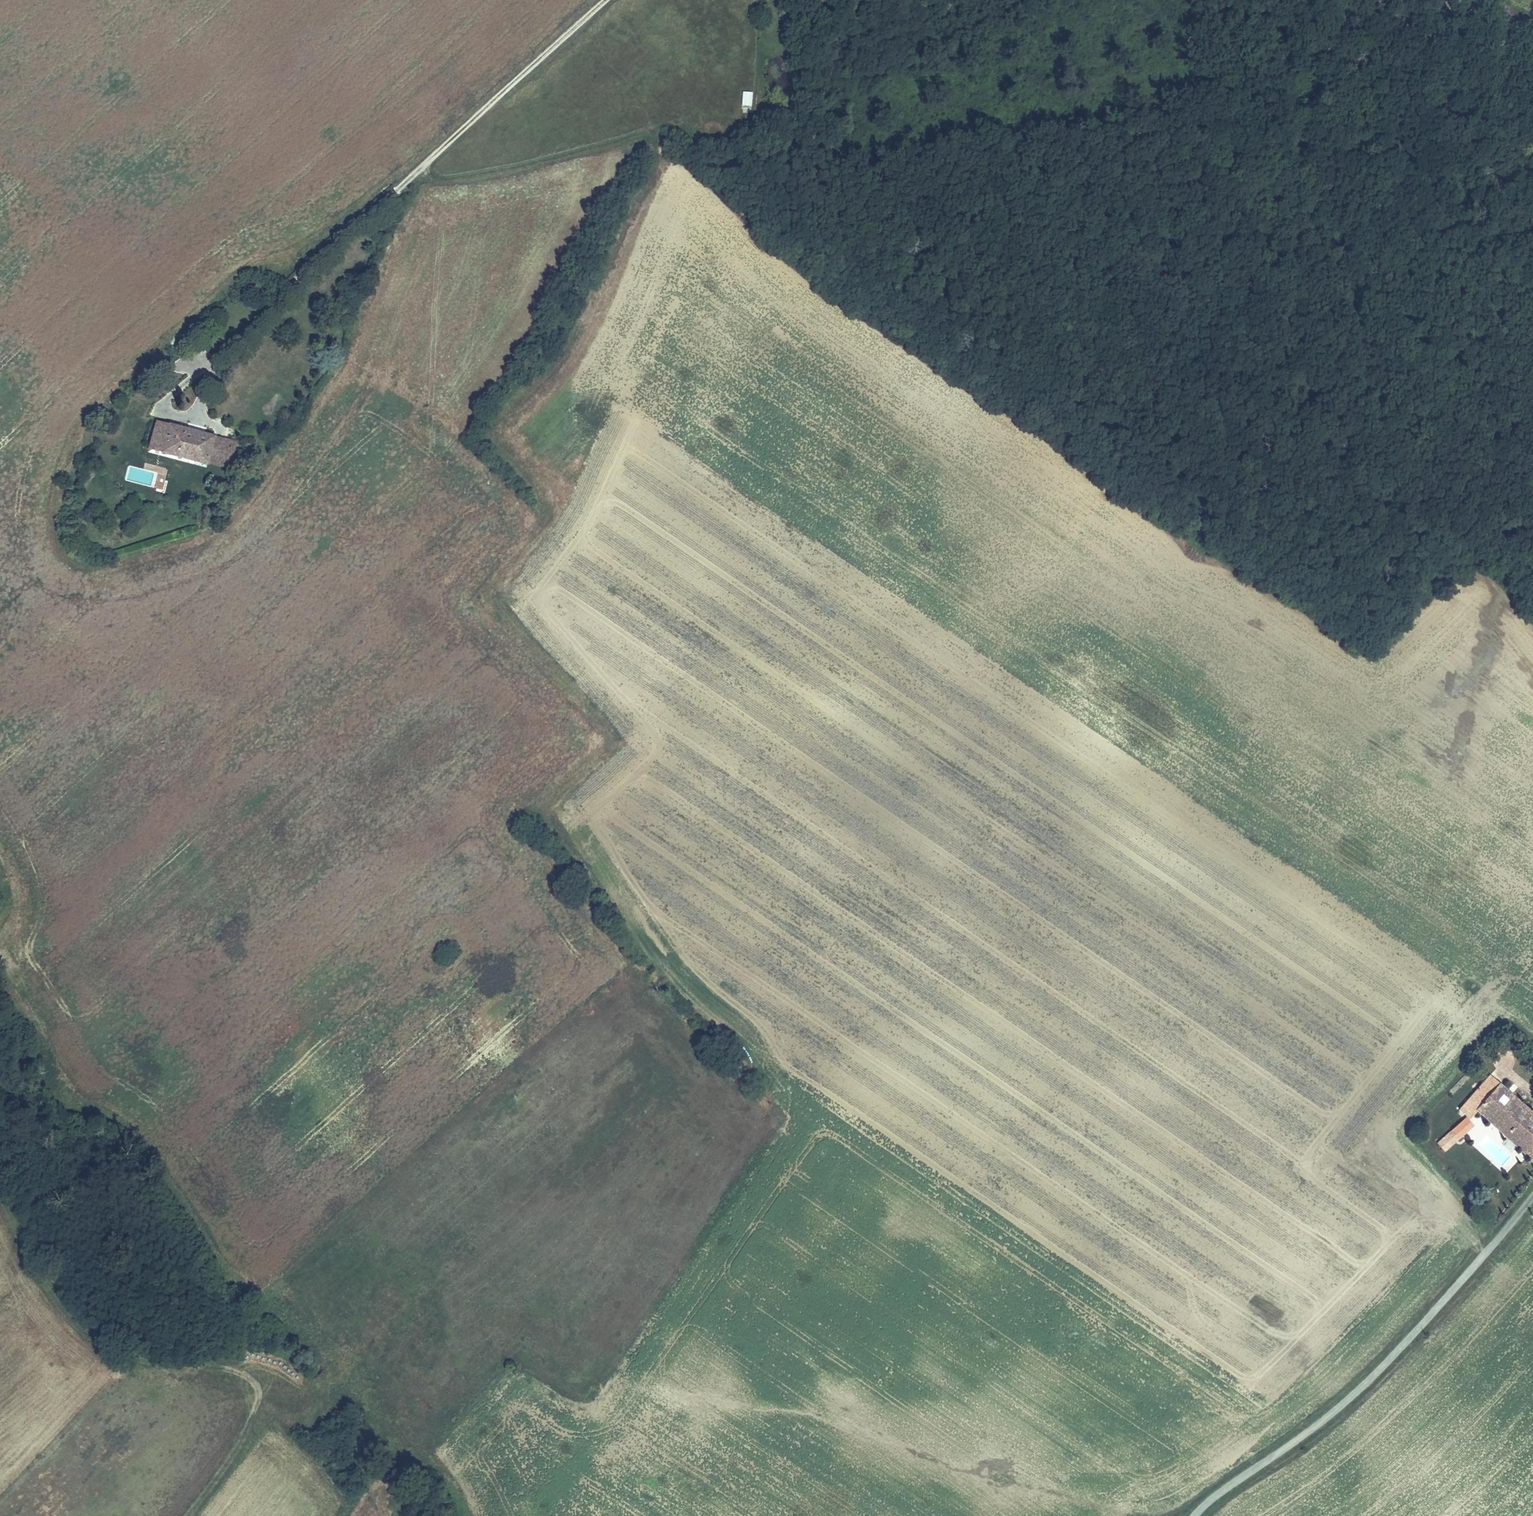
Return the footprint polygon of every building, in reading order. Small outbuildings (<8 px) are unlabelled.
[(750,108),(751,92),(741,91),(740,107),(750,108)] [(161,454),(168,429),(153,424),(147,450),(161,454)] [(203,467),(211,441),(168,429),(161,454),(203,467)] [(229,446),(211,441),(203,467),(221,472),(224,463),(219,461),(222,450),(228,451),(229,446)] [(250,451),(243,447),(237,460),(245,464),(250,451)] [(224,463),(228,451),(222,450),(219,461),(224,463)] [(1468,1110),(1476,1101),(1522,1137),(1532,1124),(1532,1105),(1486,1068),(1458,1102),(1468,1110)] [(1532,1145),(1532,1124),(1522,1137),(1532,1145)]
